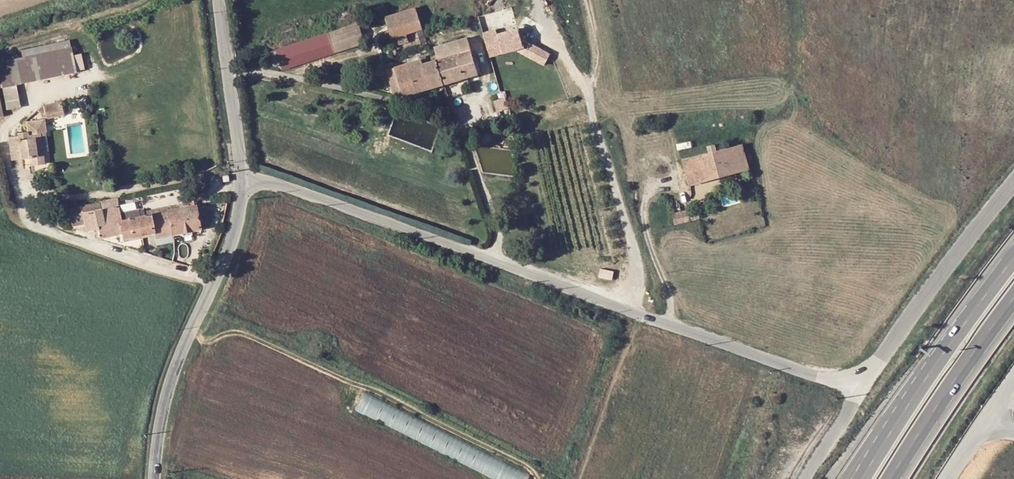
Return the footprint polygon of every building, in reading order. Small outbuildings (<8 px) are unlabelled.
[(427,44),(416,8),(385,18),(391,38),(416,30),(421,46),(427,44)] [(364,44),(358,24),(276,50),(282,70),(364,44)] [(474,60),(511,49),(505,29),(499,31),(498,29),(434,49),(436,56),(444,84),(478,74),(474,60)] [(15,84),(76,71),(71,47),(0,61),(0,72),(3,86),(15,84)] [(422,60),(387,71),(395,98),(444,84),(436,56),(431,58),(432,62),(428,64),(426,58),(421,59),(422,60)] [(15,84),(3,86),(7,109),(20,106),(15,84)] [(48,129),(45,117),(63,113),(61,101),(43,105),(26,119),(29,130),(19,131),(20,134),(10,136),(15,159),(25,157),(24,152),(32,151),(33,155),(35,163),(48,161),(41,130),(48,129)] [(749,169),(742,144),(683,159),(689,185),(749,169)] [(209,226),(204,203),(196,204),(200,227),(209,226)] [(168,210),(172,228),(173,233),(200,227),(196,204),(172,209),(168,210)] [(119,220),(121,220),(118,205),(82,212),(86,231),(99,228),(101,237),(122,233),(119,220)] [(699,219),(697,208),(671,214),(674,225),(699,219)] [(155,231),(172,228),(168,210),(160,212),(162,219),(153,221),(155,231)] [(153,221),(162,219),(160,212),(157,212),(121,220),(119,220),(122,233),(123,238),(131,236),(131,237),(155,232),(155,231),(153,221)] [(364,391),(354,410),(489,478),(529,478),(531,476),(364,391)]
